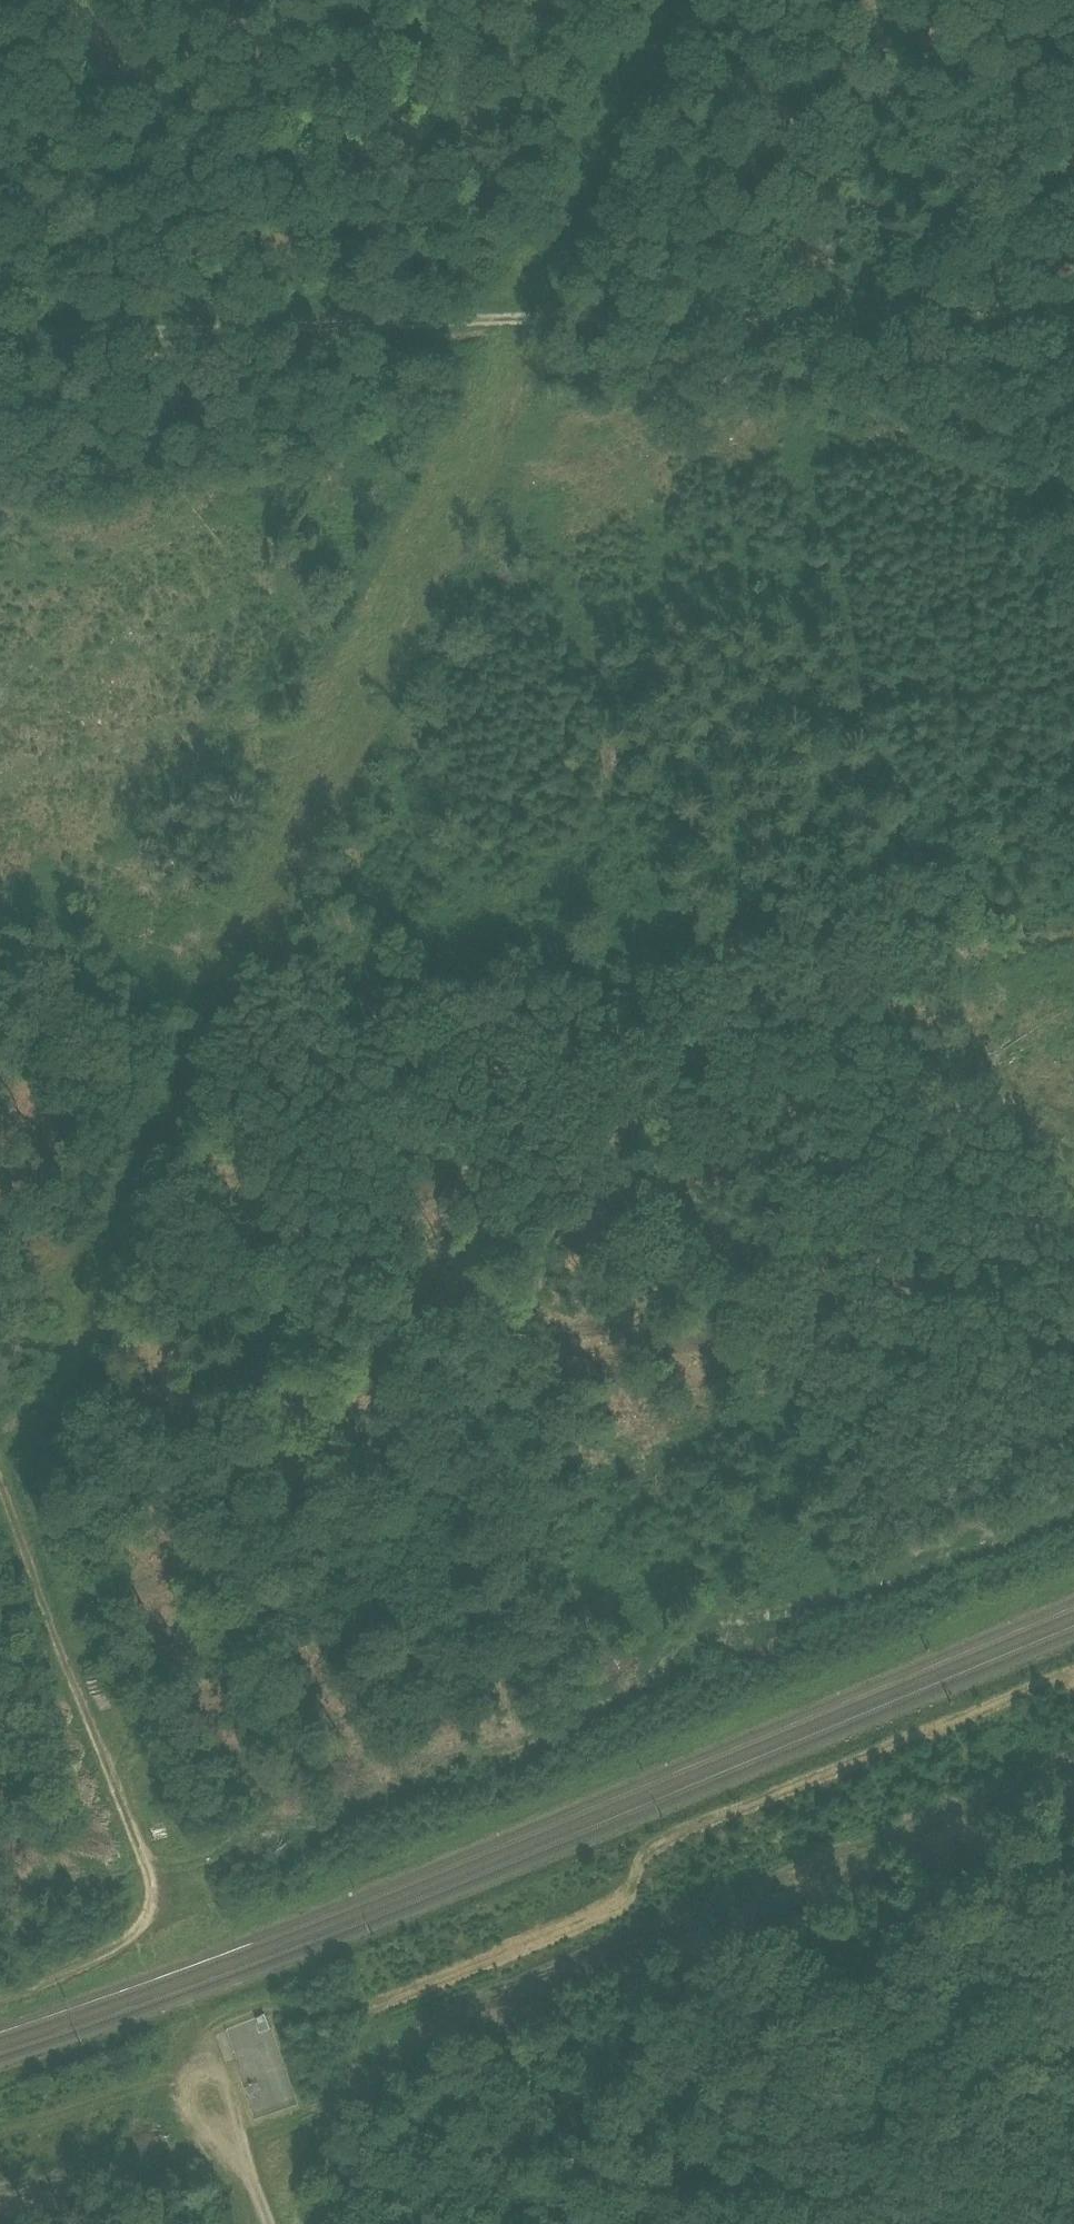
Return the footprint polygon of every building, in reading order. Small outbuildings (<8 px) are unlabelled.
[(295,2105),(281,2049),(244,2059),(258,2114),(295,2105)]
